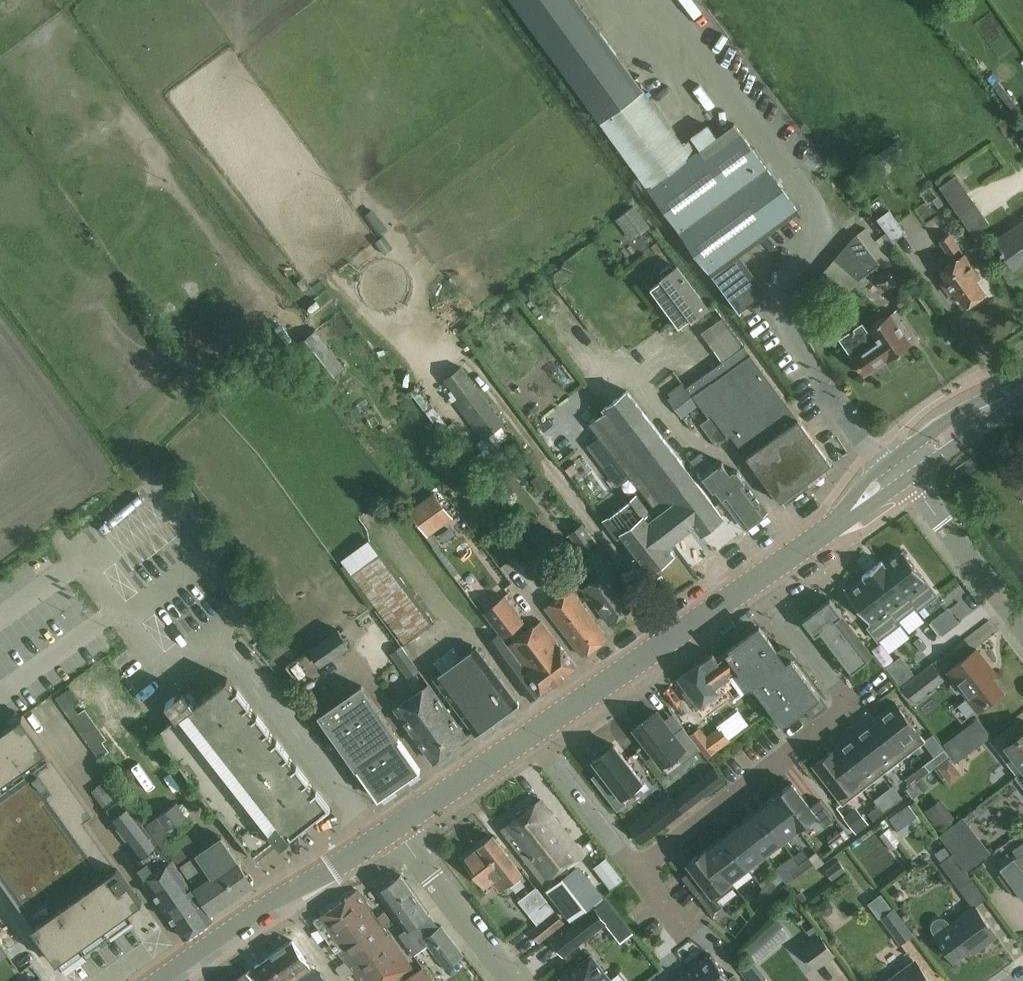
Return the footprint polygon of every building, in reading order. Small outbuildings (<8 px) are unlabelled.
[(556,62),(557,64),(599,122),(644,89),(600,30),(556,62)] [(599,122),(647,187),(648,187),(650,189),(740,312),(768,292),(738,251),(797,208),(736,126),(703,150),(693,136),(683,143),(644,89),(599,122)] [(905,151),(898,140),(873,157),(880,168),(905,151)] [(616,218),(632,240),(650,226),(634,204),(616,218)] [(976,204),(959,215),(973,235),(971,236),(980,250),(988,245),(978,230),(989,223),(976,204)] [(905,232),(889,209),(878,217),(894,240),(905,232)] [(1022,260),(1022,222),(996,241),(1014,267),(1022,260)] [(961,247),(951,232),(938,240),(948,255),(961,247)] [(834,259),(824,271),(849,291),(859,279),(879,264),(856,234),(834,259)] [(964,254),(941,270),(966,306),(985,293),(976,280),(981,278),(964,254)] [(679,267),(664,279),(665,281),(654,289),(680,327),(692,319),(693,321),(709,309),(679,267)] [(896,275),(888,268),(878,272),(876,283),(885,290),(895,286),(896,275)] [(439,302),(454,292),(448,282),(432,293),(439,302)] [(914,301),(906,289),(893,297),(900,309),(914,301)] [(840,338),(864,374),(885,360),(886,361),(912,344),(902,330),(905,328),(894,312),(868,329),(863,322),(840,338)] [(703,325),(713,339),(726,329),(717,316),(703,325)] [(346,368),(316,329),(296,345),(326,384),(346,368)] [(831,462),(799,419),(745,345),(716,365),(800,476),(801,475),(805,481),(831,462)] [(780,501),(805,481),(801,475),(800,476),(716,365),(687,387),(695,398),(700,404),(709,417),(712,415),(729,437),(726,439),(732,435),(747,456),(780,501)] [(454,401),(483,439),(505,423),(462,366),(444,379),(458,398),(454,401)] [(683,382),(667,393),(670,397),(668,398),(682,417),(699,404),(700,404),(695,398),(687,387),(683,382)] [(579,405),(592,392),(583,383),(570,397),(579,405)] [(419,405),(427,400),(417,385),(410,389),(419,405)] [(648,522),(666,546),(695,524),(701,532),(723,516),(627,390),(604,408),(607,411),(592,423),(655,507),(653,508),(658,514),(648,522)] [(729,437),(712,415),(709,417),(709,418),(701,423),(717,446),(725,440),(726,439),(729,437)] [(471,442),(454,421),(440,431),(457,453),(471,442)] [(595,442),(591,446),(605,464),(619,483),(623,479),(628,476),(614,457),(600,439),(595,442)] [(769,513),(768,510),(746,481),(738,470),(733,469),(731,471),(722,461),(714,467),(702,452),(697,456),(691,449),(687,453),(692,459),(690,461),(714,491),(716,489),(723,498),(745,527),(747,529),(769,513)] [(569,462),(596,506),(608,499),(582,454),(569,462)] [(428,536),(454,517),(436,491),(409,510),(428,536)] [(658,514),(653,508),(650,511),(645,505),(635,512),(630,505),(612,520),(622,532),(651,570),(672,554),(666,546),(648,522),(658,514)] [(569,533),(578,545),(583,550),(595,541),(582,523),(569,533)] [(513,541),(518,530),(504,524),(499,535),(513,541)] [(431,622),(370,540),(343,560),(404,643),(431,622)] [(599,546),(587,556),(583,559),(597,577),(583,588),(609,623),(636,604),(611,570),(615,566),(599,546)] [(884,563),(884,564),(892,574),(900,585),(908,595),(916,606),(915,607),(918,610),(928,602),(937,595),(920,572),(903,549),(893,556),(884,563)] [(521,562),(537,584),(555,571),(545,557),(543,558),(537,550),(521,562)] [(872,568),(863,575),(865,578),(866,578),(882,599),(898,620),(899,619),(907,613),(915,607),(916,606),(908,595),(900,585),(892,574),(884,564),(884,563),(882,560),(872,568)] [(856,585),(847,592),(859,608),(871,624),(868,627),(873,633),(878,640),(890,631),(901,622),(899,619),(898,620),(882,599),(866,578),(865,578),(856,585)] [(582,656),(608,636),(571,587),(545,607),(582,656)] [(542,619),(526,632),(520,624),(526,620),(506,594),(483,611),(504,638),(511,632),(516,639),(508,645),(542,691),(576,667),(560,646),(542,619)] [(874,654),(842,613),(831,598),(803,619),(845,675),(874,654)] [(940,636),(959,622),(951,611),(932,626),(940,636)] [(728,650),(755,685),(783,723),(806,706),(814,717),(828,706),(792,657),(785,662),(759,627),(728,650)] [(310,650),(321,665),(350,644),(339,629),(310,650)] [(542,691),(508,645),(499,633),(488,641),(531,700),(542,691)] [(919,637),(914,641),(921,650),(926,646),(919,637)] [(390,653),(408,679),(420,670),(402,644),(390,653)] [(435,678),(476,734),(519,703),(477,646),(435,678)] [(978,649),(949,671),(978,709),(1003,690),(988,671),(992,668),(978,649)] [(713,652),(678,678),(683,685),(686,689),(682,692),(687,698),(692,705),(696,702),(698,705),(715,692),(733,679),(738,686),(743,693),(755,685),(728,650),(717,658),(713,652)] [(900,656),(885,667),(899,684),(913,673),(900,656)] [(916,702),(946,679),(935,665),(905,688),(916,702)] [(259,777),(287,754),(227,677),(194,703),(182,689),(165,703),(176,717),(156,732),(214,812),(217,810),(259,777)] [(433,761),(467,736),(430,683),(395,708),(433,761)] [(319,714),(357,768),(379,799),(422,770),(362,685),(319,714)] [(57,696),(65,708),(73,702),(79,697),(71,686),(57,696)] [(35,725),(57,712),(49,699),(27,713),(35,725)] [(895,702),(875,718),(904,756),(925,740),(895,702)] [(87,707),(81,712),(72,718),(94,749),(105,741),(109,738),(87,707)] [(645,720),(634,729),(648,747),(662,765),(669,759),(677,754),(680,758),(683,762),(692,755),(700,748),(696,742),(692,737),(691,736),(683,726),(674,733),(665,722),(657,711),(645,720)] [(62,965),(84,950),(108,934),(134,916),(129,909),(140,901),(141,903),(143,902),(85,821),(94,814),(23,714),(0,730),(0,878),(31,922),(62,965)] [(875,718),(854,733),(884,771),(904,756),(875,718)] [(1022,770),(1022,728),(1016,719),(990,740),(1017,775),(1022,770)] [(696,732),(691,736),(692,737),(696,742),(700,748),(706,755),(716,747),(727,739),(719,728),(707,737),(701,728),(696,732)] [(854,733),(834,749),(864,787),(884,771),(854,733)] [(968,753),(956,736),(944,744),(957,761),(968,753)] [(597,757),(593,760),(612,784),(602,791),(617,810),(627,803),(621,796),(642,780),(614,744),(610,747),(608,743),(594,753),(597,757)] [(814,765),(843,803),(864,787),(834,749),(814,765)] [(327,804),(287,754),(259,777),(297,828),(327,804)] [(948,760),(938,768),(946,780),(957,772),(948,760)] [(925,764),(916,771),(921,777),(930,770),(925,764)] [(723,779),(715,768),(689,787),(698,798),(723,779)] [(921,777),(916,771),(906,778),(911,785),(921,777)] [(297,828),(259,777),(217,810),(256,860),(257,859),(256,857),(264,850),(263,848),(275,838),(281,844),(291,837),(289,834),(297,828)] [(792,782),(774,796),(798,827),(815,814),(825,826),(835,818),(820,799),(811,806),(792,782)] [(670,794),(650,810),(662,826),(682,810),(673,799),(670,794)] [(798,827),(774,796),(757,809),(781,840),(798,827)] [(541,798),(503,828),(546,883),(584,854),(541,798)] [(878,805),(883,812),(893,805),(888,798),(878,805)] [(939,828),(951,820),(937,799),(924,807),(939,828)] [(179,801),(146,823),(165,848),(166,847),(177,862),(197,849),(186,833),(176,839),(174,835),(193,822),(179,801)] [(923,819),(910,802),(892,816),(904,833),(923,819)] [(873,819),(883,812),(878,805),(868,813),(873,819)] [(129,806),(113,818),(148,865),(144,867),(150,875),(144,878),(185,937),(213,917),(210,913),(173,859),(170,860),(158,844),(129,806)] [(781,840),(757,809),(740,822),(764,854),(781,840)] [(861,814),(849,823),(856,832),(868,822),(861,814)] [(764,854),(740,822),(723,835),(747,867),(764,854)] [(747,867),(723,835),(706,848),(734,886),(735,885),(731,879),(747,867)] [(492,836),(463,859),(484,885),(493,878),(500,887),(520,872),(492,836)] [(181,865),(195,887),(212,911),(254,883),(237,858),(222,837),(181,865)] [(975,837),(956,852),(969,870),(989,854),(975,837)] [(1013,849),(1018,855),(1014,858),(1013,857),(1000,866),(1003,870),(998,873),(1004,882),(1006,881),(1013,891),(1016,889),(1022,898),(1022,841),(1013,849)] [(972,878),(967,870),(954,852),(951,854),(945,846),(935,853),(942,861),(940,862),(959,887),(972,878)] [(734,886),(706,848),(688,862),(707,887),(697,894),(712,913),(722,905),(717,899),(734,886)] [(809,856),(814,863),(817,867),(824,862),(816,851),(809,856)] [(814,863),(809,856),(799,863),(804,870),(814,863)] [(594,867),(610,887),(622,878),(607,858),(594,867)] [(832,878),(844,869),(839,861),(826,871),(832,878)] [(551,895),(549,896),(567,919),(568,919),(570,922),(605,893),(579,862),(546,890),(551,895)] [(804,870),(799,863),(790,871),(794,877),(804,870)] [(407,929),(429,914),(401,874),(379,890),(407,928),(407,929)] [(770,893),(777,884),(771,879),(764,888),(770,893)] [(770,893),(764,888),(756,897),(762,903),(770,893)] [(404,954),(357,889),(314,920),(336,951),(338,949),(363,980),(396,980),(414,968),(404,954)] [(881,889),(875,894),(868,899),(877,911),(890,901),(881,889)] [(567,919),(549,896),(529,914),(537,924),(529,931),(539,943),(567,919)] [(881,917),(901,944),(914,933),(894,906),(892,908),(889,903),(880,910),(884,915),(881,917)] [(996,934),(975,906),(975,905),(973,907),(951,923),(948,920),(945,918),(941,917),(937,918),(934,921),(932,924),(932,927),(933,931),(935,935),(954,960),(973,946),(976,950),(996,934)] [(605,922),(594,908),(568,928),(580,942),(605,922)] [(407,929),(407,928),(403,931),(403,932),(400,934),(411,949),(424,940),(445,968),(464,954),(442,924),(439,927),(432,917),(429,914),(407,929)] [(784,924),(777,917),(761,931),(744,946),(751,953),(767,939),(784,924)] [(814,926),(807,931),(812,938),(819,933),(814,926)] [(801,947),(816,969),(835,955),(819,933),(812,938),(801,947)] [(255,965),(266,980),(328,980),(322,971),(321,972),(317,974),(292,939),(290,941),(267,956),(257,964),(255,965)] [(688,968),(699,980),(741,980),(733,971),(728,974),(710,951),(688,968)] [(562,978),(564,980),(627,980),(626,980),(620,972),(615,976),(610,979),(601,967),(591,955),(577,966),(562,978)] [(915,960),(887,980),(930,980),(915,960)] [(404,980),(434,980),(423,967),(404,980)] [(672,980),(699,980),(688,968),(672,980)] [(234,980),(252,980),(245,972),(234,980)]
